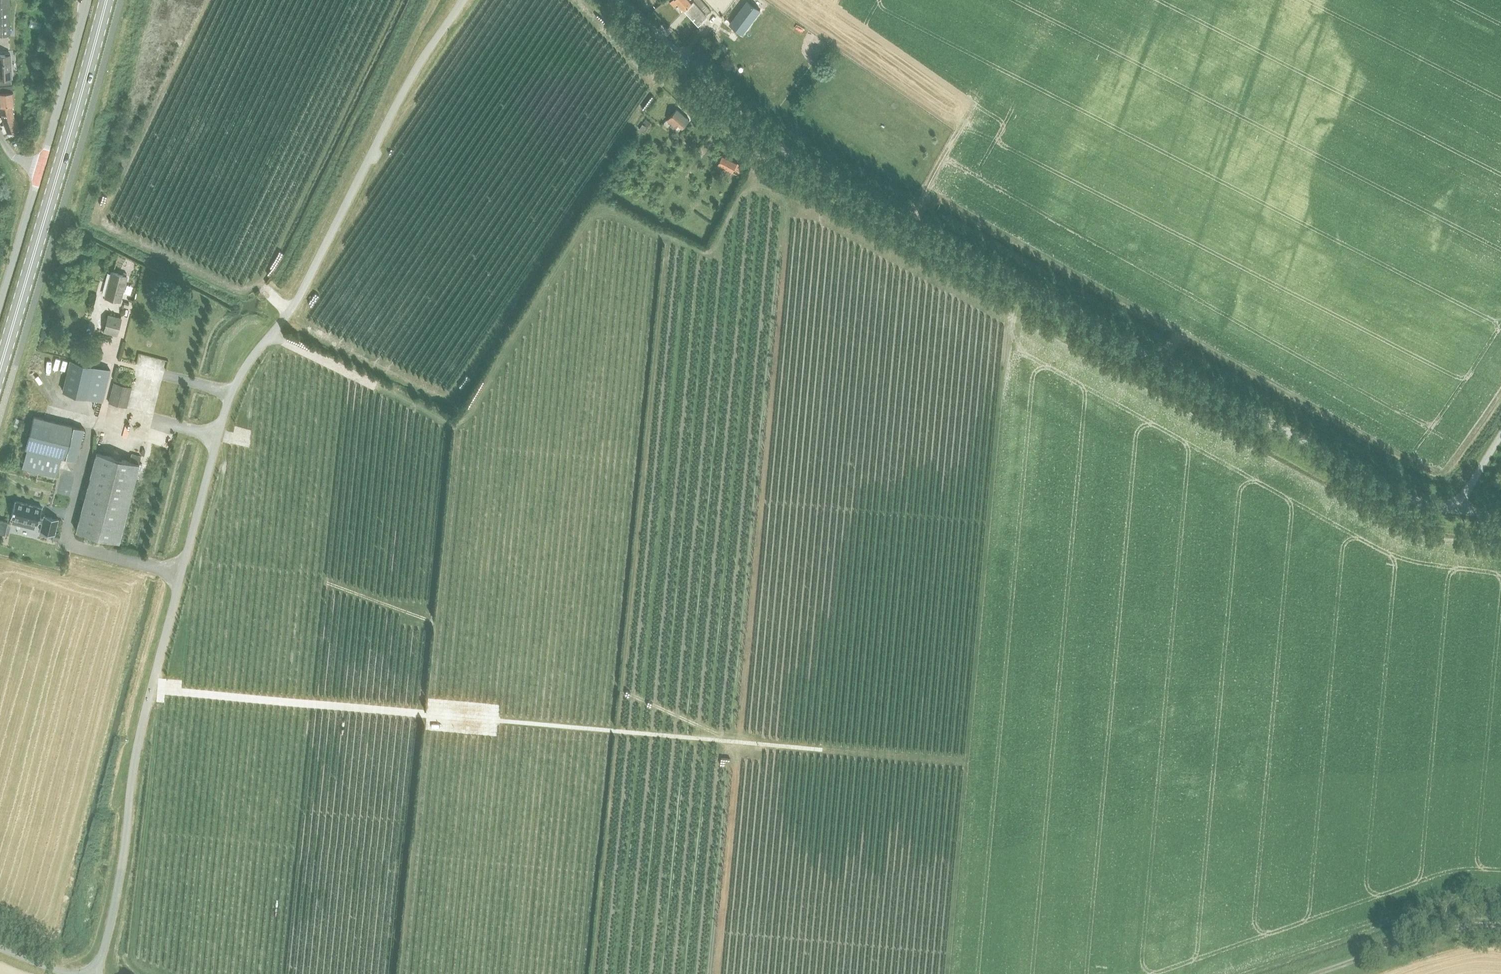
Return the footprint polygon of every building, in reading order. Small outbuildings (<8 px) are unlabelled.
[(10,34),(9,0),(0,0),(0,34),(10,34)] [(670,1),(674,5),(679,2),(699,24),(702,21),(705,16),(711,11),(701,0),(692,0),(691,1),(691,0),(672,0),(670,1)] [(747,0),(729,24),(742,34),(760,10),(747,0)] [(12,83),(11,77),(12,77),(10,54),(9,54),(9,53),(5,53),(5,54),(0,54),(0,85),(12,83)] [(0,85),(0,108),(3,121),(8,133),(19,129),(15,117),(11,103),(14,103),(12,83),(0,85)] [(676,108),(667,119),(674,126),(673,127),(675,129),(679,124),(682,127),(689,120),(676,108)] [(645,121),(638,131),(643,134),(651,124),(645,121)] [(738,175),(742,166),(721,156),(717,164),(738,175)] [(120,301),(127,277),(111,272),(105,297),(120,301)] [(116,335),(120,318),(108,315),(103,331),(116,335)] [(62,391),(102,401),(109,370),(91,365),(69,360),(62,391)] [(126,407),(131,387),(113,383),(108,402),(126,407)] [(75,461),(83,429),(33,416),(25,448),(27,448),(22,468),(56,477),(61,457),(75,461)] [(138,463),(140,455),(131,453),(129,461),(96,452),(76,530),(119,541),(139,463),(138,463)] [(14,500),(10,517),(13,518),(11,522),(34,528),(35,523),(37,524),(38,521),(42,522),(40,530),(54,534),(58,518),(44,514),(43,518),(39,517),(41,507),(14,500)]
